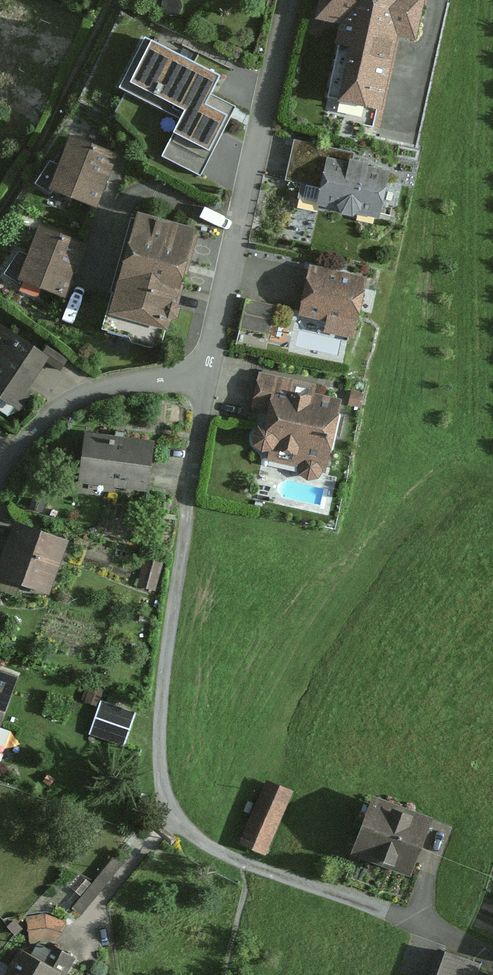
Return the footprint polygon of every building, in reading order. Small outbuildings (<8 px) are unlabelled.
[(327,117),(382,128),(401,38),(418,41),(427,0),(323,0),(319,18),(347,24),(327,117)] [(202,149),(221,112),(205,103),(223,68),(179,46),(150,101),(184,118),(175,135),(202,149)] [(98,207),(116,156),(72,140),(54,192),(98,207)] [(391,170),(356,163),(357,155),(296,143),(289,181),(323,187),(319,206),(382,218),(391,170)] [(222,199),(226,180),(210,177),(206,196),(222,199)] [(169,334),(196,231),(135,215),(108,318),(169,334)] [(65,301),(86,246),(43,230),(22,285),(65,301)] [(299,315),(328,321),(326,333),(356,340),(369,278),(309,266),(299,315)] [(277,308),(247,302),(242,330),(272,335),(277,308)] [(20,415),(53,363),(0,330),(0,402),(20,415)] [(268,460),(299,466),(299,474),(308,481),(319,479),(322,472),(326,473),(343,399),(315,393),(316,386),(258,375),(251,407),(268,411),(265,424),(257,426),(252,433),(252,445),(260,452),(269,452),(268,460)] [(149,493),(154,440),(86,434),(81,487),(149,493)] [(16,528),(0,572),(0,581),(47,598),(66,545),(16,528)] [(162,568),(146,564),(139,589),(155,593),(162,568)] [(18,678),(0,671),(0,722),(18,678)] [(123,737),(132,712),(103,701),(94,727),(123,737)] [(292,788),(266,778),(241,840),(267,851),(292,788)] [(432,809),(373,788),(351,847),(410,869),(432,809)] [(64,923),(47,915),(26,919),(28,945),(51,943),(56,940),(64,923)] [(439,946),(428,974),(475,974),(480,961),(439,946)] [(17,950),(1,974),(54,974),(55,974),(17,950)]
